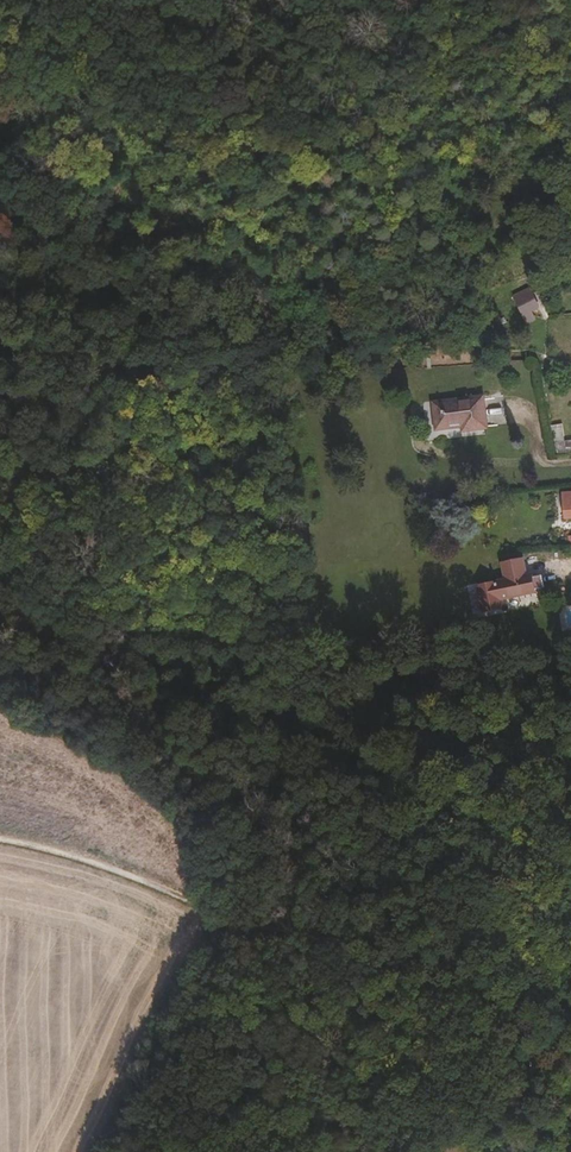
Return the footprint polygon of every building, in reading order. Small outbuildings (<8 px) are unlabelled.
[(538,309),(530,289),(513,296),(525,324),(534,320),(531,312),(538,309)] [(485,429),(481,401),(458,404),(457,403),(434,407),(438,431),(463,428),(464,432),(485,429)] [(563,493),(564,517),(570,516),(570,492),(563,493)] [(542,587),(540,575),(531,576),(531,574),(493,580),(497,598),(533,591),(533,588),(542,587)]
